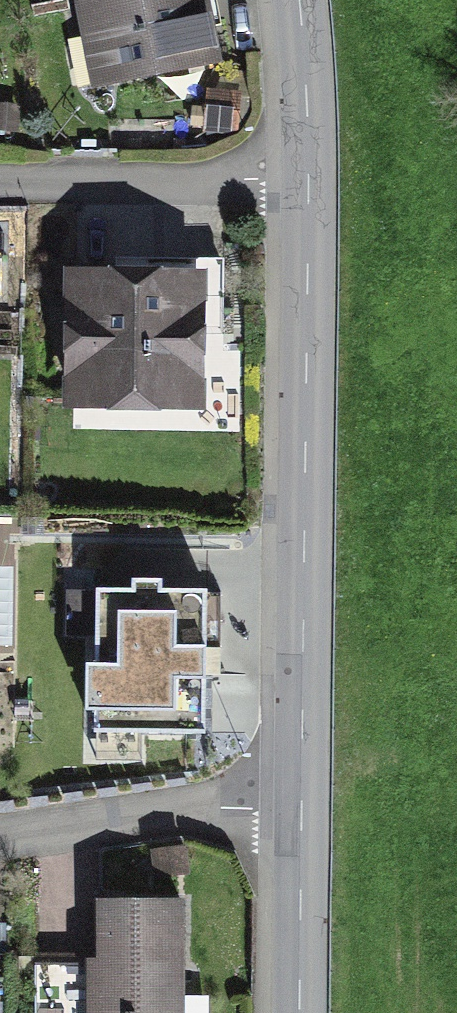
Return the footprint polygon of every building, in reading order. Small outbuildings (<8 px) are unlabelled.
[(91,86),(226,58),(214,0),(73,0),(91,86)] [(224,252),(62,252),(62,404),(207,404),(207,335),(224,335),(224,252)] [(207,579),(162,579),(162,570),(133,570),(133,578),(95,578),(95,651),(84,651),(85,705),(95,705),(95,730),(208,729),(207,579)] [(99,892),(99,951),(37,952),(38,1012),(186,1012),(184,891),(99,892)]
